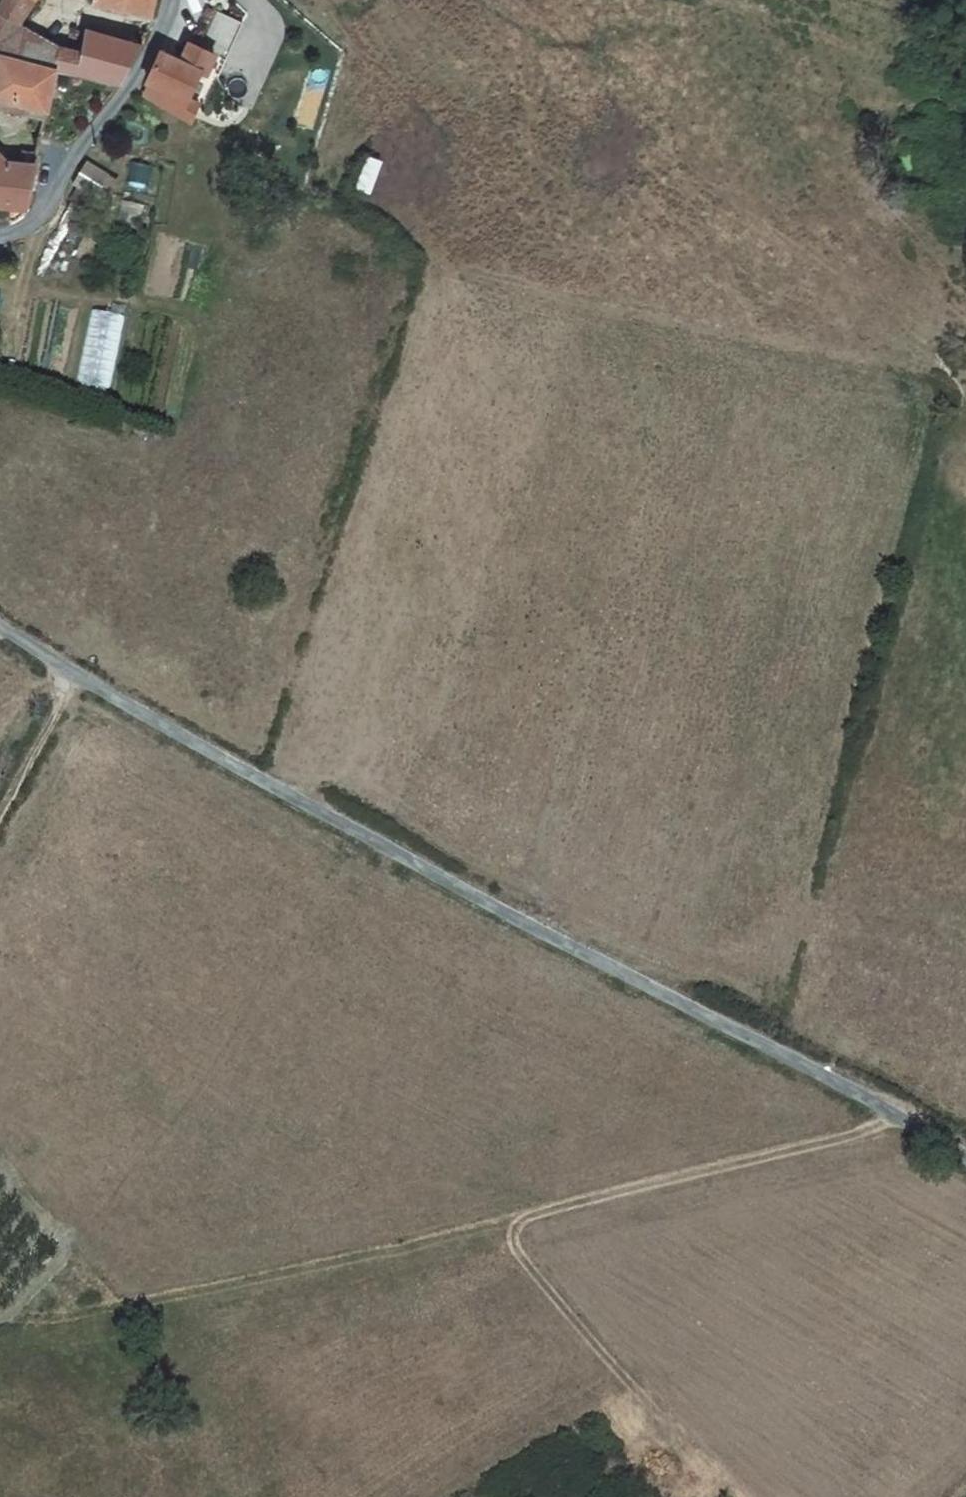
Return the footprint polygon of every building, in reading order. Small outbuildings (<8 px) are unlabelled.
[(0,6),(0,15),(23,20),(29,0),(4,0),(0,6)] [(153,14),(157,0),(90,0),(153,14)] [(220,10),(203,48),(217,54),(229,59),(245,21),(220,10)] [(47,67),(51,43),(23,20),(0,15),(0,56),(47,67)] [(73,74),(122,86),(141,40),(84,25),(78,51),(73,74)] [(148,95),(193,121),(201,103),(190,98),(203,70),(209,72),(217,54),(203,48),(192,42),(184,60),(164,52),(150,81),(153,83),(148,95)] [(47,67),(57,70),(73,74),(78,51),(51,43),(47,67)] [(217,54),(209,72),(220,77),(229,59),(217,54)] [(0,56),(0,100),(26,105),(25,114),(46,118),(57,70),(47,67),(0,56)] [(6,159),(0,187),(0,205),(23,209),(28,205),(31,202),(36,163),(6,159)] [(101,188),(82,172),(68,190),(88,205),(101,188)] [(98,299),(76,384),(107,392),(128,306),(98,299)]
